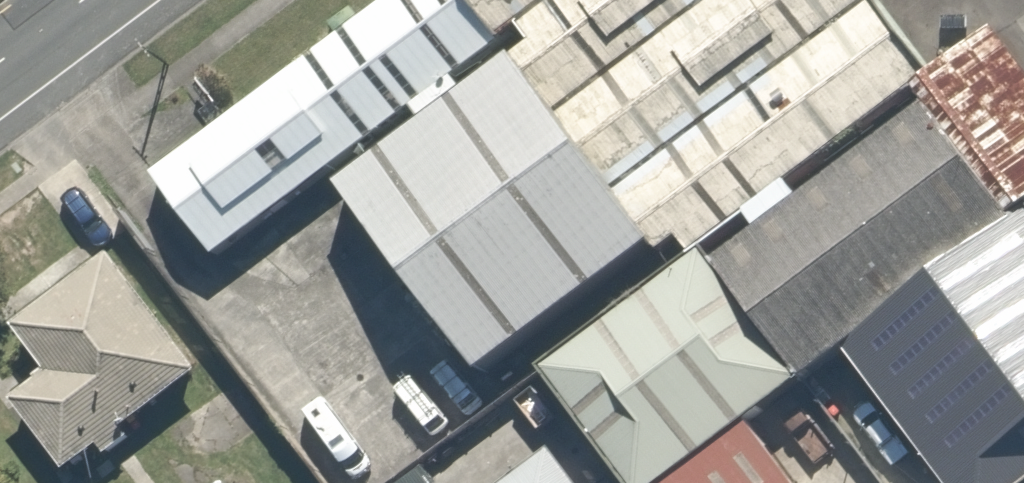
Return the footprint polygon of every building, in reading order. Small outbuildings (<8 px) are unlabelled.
[(413,0),(317,0),(97,168),(155,243),(435,29),(413,0)] [(594,235),(613,259),(858,71),(803,0),(413,0),(435,29),(455,54),(594,235)] [(1023,13),(1023,0),(1014,0),(1023,13)] [(594,235),(455,54),(295,177),(434,358),(594,235)] [(786,345),(971,204),(885,93),(666,260),(752,371),(786,345)] [(971,204),(786,345),(892,482),(977,482),(1023,447),(1023,273),(971,204)] [(752,371),(652,241),(491,364),(583,482),(606,482),(701,410),(752,371)] [(18,333),(47,368),(0,407),(56,476),(191,365),(106,261),(18,333)] [(606,482),(757,482),(701,410),(606,482)] [(548,459),(516,482),(567,482),(548,459)]
